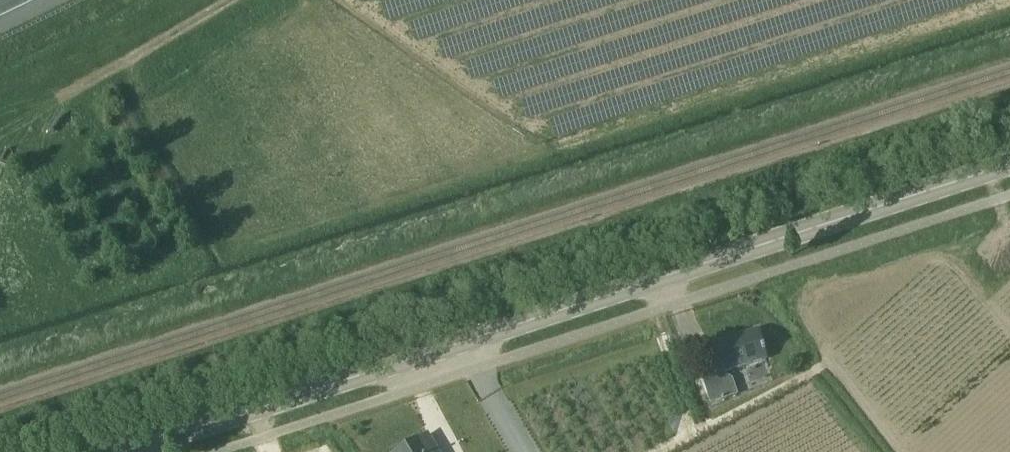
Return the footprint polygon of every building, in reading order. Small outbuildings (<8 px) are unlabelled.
[(721,369),(702,376),(711,405),(727,400),(721,384),(718,375),(722,374),(767,360),(758,331),(713,345),(713,346),(721,369)] [(429,436),(402,451),(439,451),(429,436)]
